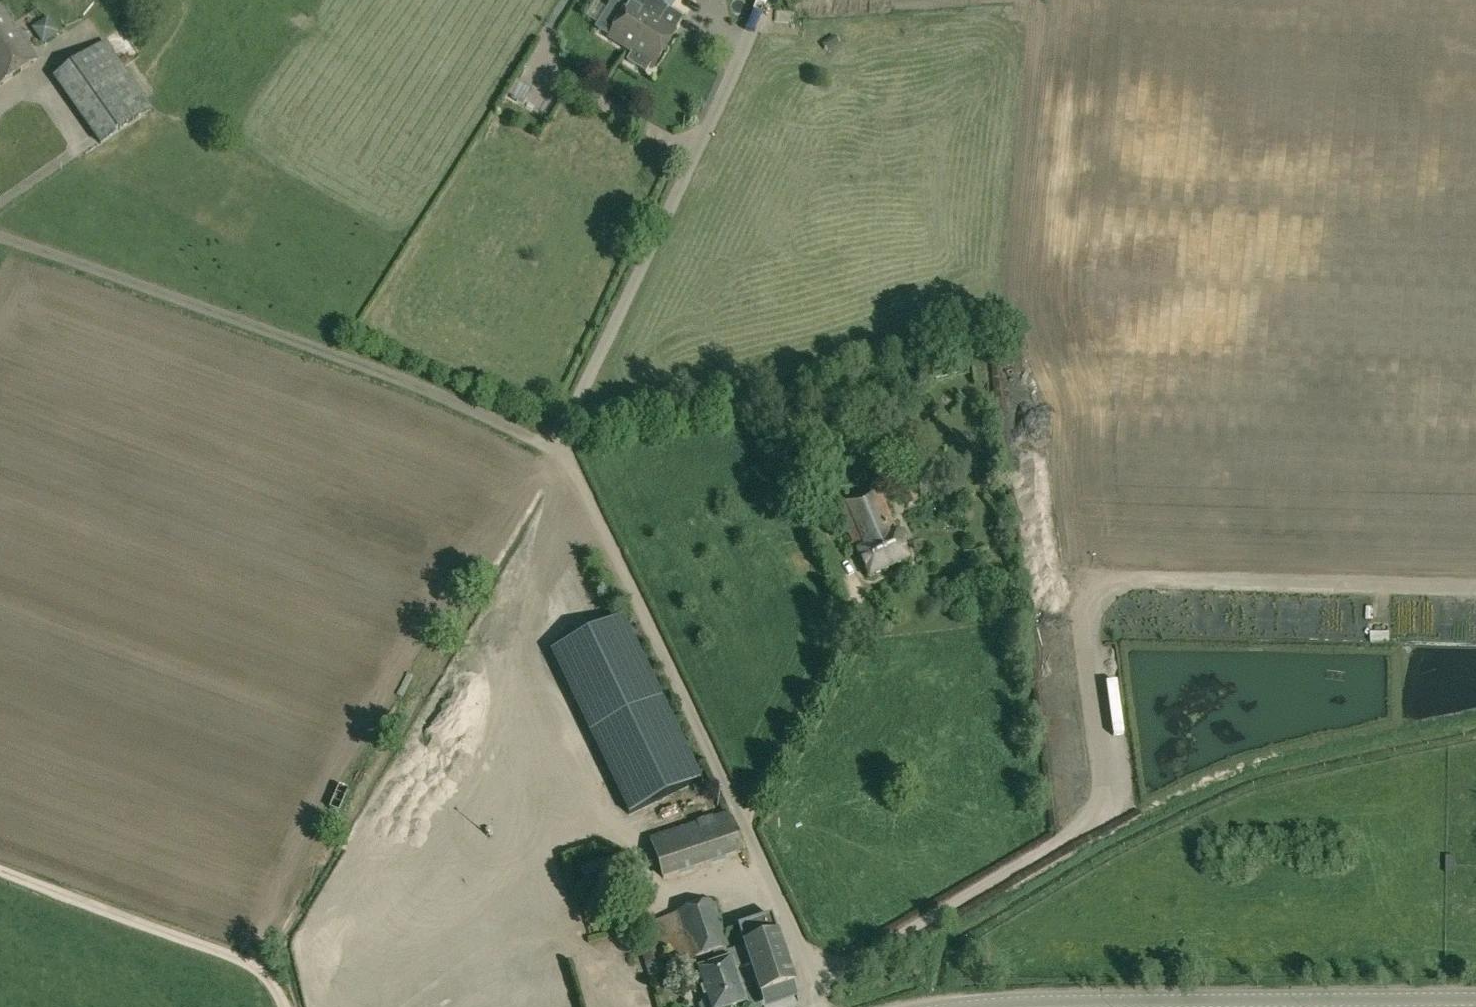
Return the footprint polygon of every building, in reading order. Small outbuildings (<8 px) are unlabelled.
[(595,28),(609,37),(608,38),(632,54),(629,61),(646,72),(651,66),(652,67),(674,33),(659,24),(668,10),(669,11),(676,0),(613,0),(595,28)] [(582,22),(590,11),(578,2),(570,13),(582,22)] [(37,61),(1,6),(0,7),(0,85),(37,61)] [(106,40),(53,76),(90,130),(99,144),(152,109),(106,40)] [(896,533),(881,493),(837,509),(856,552),(869,579),(909,559),(896,533)] [(623,804),(628,816),(700,781),(700,780),(623,619),(551,654),(623,804)] [(1376,634),(1396,634),(1396,624),(1376,623),(1376,634)] [(662,881),(744,854),(727,814),(648,840),(662,881)] [(712,955),(725,950),(728,949),(712,902),(676,915),(691,962),(712,955)] [(670,968),(691,962),(676,915),(654,922),(670,968)] [(777,936),(776,936),(770,919),(766,921),(737,930),(743,947),(742,948),(749,967),(759,997),(794,986),(777,936)] [(666,974),(657,948),(641,953),(649,980),(666,974)] [(725,950),(712,955),(715,966),(694,973),(705,1006),(742,1006),(746,1006),(734,972),(749,967),(742,948),(726,952),(725,950)]
